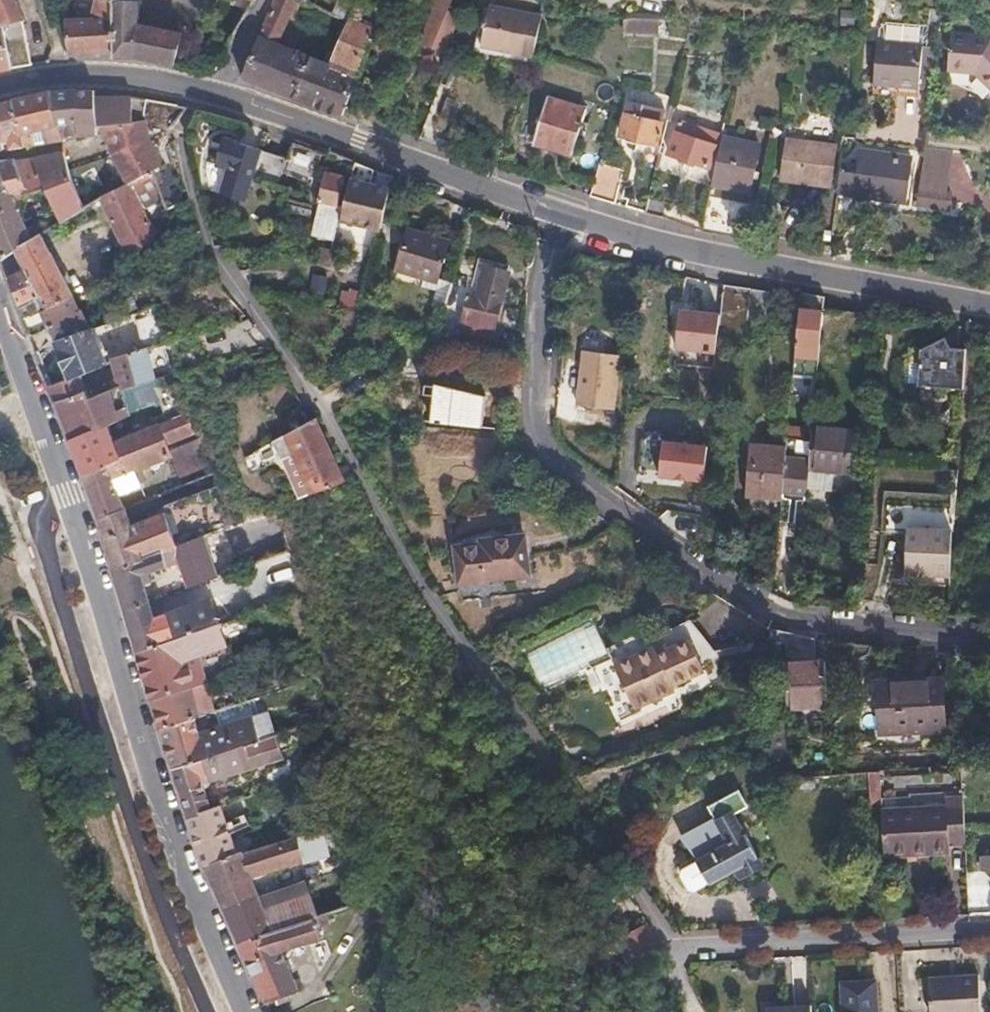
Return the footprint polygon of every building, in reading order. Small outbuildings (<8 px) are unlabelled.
[(32,65),(22,24),(22,21),(24,19),(17,0),(0,0),(0,70),(32,65)] [(114,0),(91,0),(91,19),(63,20),(64,40),(68,55),(113,51),(114,0)] [(178,34),(137,25),(142,2),(129,0),(114,0),(113,51),(113,57),(133,57),(171,65),(178,34)] [(376,32),(348,20),(329,66),(278,46),(296,0),(274,0),(241,80),(343,117),(376,32)] [(463,5),(454,0),(441,0),(437,10),(428,33),(449,41),(463,5)] [(534,56),(541,16),(488,7),(480,45),(534,56)] [(655,15),(619,13),(618,34),(654,36),(655,15)] [(713,32),(713,22),(692,21),(694,32),(713,32)] [(953,37),(950,82),(989,101),(989,39),(953,37)] [(932,90),(936,49),(878,45),(875,85),(932,90)] [(66,140),(64,125),(55,126),(48,92),(28,97),(36,136),(44,135),(47,147),(66,143),(66,140)] [(173,131),(186,105),(131,97),(95,98),(93,92),(48,92),(55,126),(64,125),(66,140),(100,136),(99,128),(107,127),(108,143),(127,185),(130,184),(152,172),(162,168),(150,141),(173,131)] [(574,156),(587,110),(548,96),(533,142),(574,156)] [(36,136),(28,97),(15,99),(23,137),(36,136)] [(44,135),(36,136),(23,137),(15,99),(0,102),(0,125),(3,142),(9,141),(11,149),(12,148),(26,150),(47,147),(44,135)] [(445,149),(459,111),(434,101),(419,140),(445,149)] [(661,120),(649,116),(650,108),(628,102),(619,134),(654,145),(661,120)] [(719,145),(722,134),(678,122),(670,153),(710,165),(715,145),(719,145)] [(750,188),(759,140),(722,131),(722,134),(719,145),(713,179),(750,188)] [(832,187),(838,148),(787,141),(781,179),(832,187)] [(250,203),(263,151),(227,142),(219,169),(233,173),(226,198),(250,203)] [(315,180),(322,151),(293,143),(285,173),(315,180)] [(916,147),(914,158),(884,154),(863,151),(861,165),(849,163),(847,172),(842,171),(839,193),(909,203),(949,208),(957,152),(916,147)] [(280,184),(287,158),(265,152),(258,178),(280,184)] [(82,209),(72,183),(66,156),(67,154),(36,160),(46,188),(60,224),(82,209)] [(36,160),(18,162),(16,160),(0,162),(0,212),(17,206),(19,205),(17,198),(46,188),(36,160)] [(615,203),(624,171),(597,164),(588,195),(615,203)] [(95,166),(80,174),(90,191),(104,183),(95,166)] [(341,204),(348,177),(330,173),(324,199),(341,204)] [(378,229),(389,188),(351,179),(341,221),(378,229)] [(160,241),(130,184),(127,185),(100,199),(130,256),(160,241)] [(744,239),(751,203),(710,194),(702,230),(742,240),(744,239)] [(17,206),(0,212),(0,260),(14,252),(31,241),(17,206)] [(438,275),(447,238),(391,224),(381,267),(397,272),(399,266),(425,273),(422,284),(436,288),(432,303),(446,306),(452,280),(438,275)] [(78,312),(40,236),(31,241),(14,252),(24,269),(38,297),(52,327),(78,312)] [(492,338),(509,266),(478,259),(461,331),(485,337),(492,338)] [(38,297),(24,269),(6,277),(17,306),(38,297)] [(340,302),(361,305),(363,291),(343,288),(340,302)] [(761,321),(763,295),(746,291),(745,300),(743,320),(761,321)] [(821,337),(823,304),(824,296),(802,291),(797,344),(819,347),(821,337)] [(740,356),(743,320),(745,300),(723,297),(718,297),(713,353),(740,356)] [(670,350),(710,354),(715,311),(675,307),(670,350)] [(91,330),(81,311),(78,312),(52,327),(60,343),(91,330)] [(615,386),(622,331),(585,326),(578,381),(615,386)] [(106,367),(91,330),(60,343),(57,345),(71,380),(106,367)] [(968,350),(953,348),(948,339),(922,348),(918,387),(964,392),(968,350)] [(129,410),(122,388),(154,380),(146,350),(113,360),(113,364),(106,367),(71,380),(49,389),(55,407),(58,407),(72,440),(108,426),(130,415),(129,410)] [(403,377),(433,382),(436,364),(406,359),(403,377)] [(160,401),(154,380),(122,388),(129,410),(160,401)] [(172,455),(167,443),(197,430),(189,411),(117,441),(119,461),(124,475),(135,471),(172,455)] [(346,480),(316,418),(274,441),(297,499),(346,480)] [(119,461),(117,441),(114,442),(108,426),(72,440),(70,442),(85,476),(119,461)] [(848,477),(851,435),(811,432),(809,460),(807,474),(848,477)] [(702,483),(704,444),(652,441),(650,480),(702,483)] [(784,480),(786,458),(786,452),(750,448),(748,466),(746,498),(782,502),(784,480)] [(807,474),(809,460),(786,458),(784,480),(807,482),(807,474)] [(141,486),(135,471),(124,475),(119,461),(85,476),(100,522),(126,511),(121,494),(141,486)] [(173,547),(229,525),(215,487),(165,504),(163,514),(131,526),(126,511),(100,522),(115,568),(160,552),(173,547)] [(885,527),(934,528),(935,510),(885,508),(885,527)] [(271,558),(256,515),(229,525),(173,547),(187,588),(271,558)] [(904,581),(910,582),(933,583),(949,584),(952,539),(907,536),(904,581)] [(519,570),(515,538),(495,541),(495,539),(467,542),(468,545),(453,547),(458,579),(519,570)] [(149,601),(142,577),(165,568),(160,552),(115,568),(127,609),(149,601)] [(140,650),(219,622),(210,600),(155,617),(149,601),(127,609),(140,650)] [(206,683),(197,657),(228,645),(219,622),(140,650),(154,697),(189,688),(206,683)] [(713,673),(691,634),(660,651),(656,643),(650,643),(614,663),(637,704),(677,682),(682,690),(713,673)] [(826,709),(824,663),(785,664),(789,711),(826,709)] [(943,678),(916,679),(906,679),(905,673),(874,675),(867,679),(867,704),(877,704),(879,733),(945,731),(943,678)] [(26,691),(24,687),(22,684),(0,693),(0,703),(26,691)] [(198,717),(189,688),(154,697),(162,727),(193,718),(198,717)] [(175,769),(260,741),(252,717),(197,733),(193,718),(162,727),(175,769)] [(205,783),(285,758),(278,735),(260,741),(175,769),(188,816),(201,813),(212,809),(205,783)] [(878,796),(877,772),(865,772),(865,797),(878,796)] [(757,855),(744,831),(742,831),(732,812),(746,805),(738,788),(707,804),(713,816),(679,833),(694,856),(726,840),(726,841),(694,858),(695,860),(682,866),(680,871),(687,886),(692,888),(694,887),(706,881),(707,882),(739,865),(743,872),(759,864),(755,857),(757,855)] [(966,848),(964,801),(947,802),(947,812),(882,813),(885,858),(918,857),(919,864),(949,862),(948,848),(966,848)] [(236,854),(222,806),(212,809),(201,813),(188,816),(201,866),(206,865),(236,854)] [(258,894),(250,873),(302,862),(298,838),(236,854),(206,865),(217,892),(224,907),(258,894)] [(317,910),(305,877),(259,894),(258,894),(224,907),(240,940),(272,928),(285,923),(312,912),(317,910)] [(298,989),(282,948),(320,932),(312,912),(285,923),(272,928),(240,940),(266,999),(298,989)] [(664,947),(649,920),(623,936),(638,961),(664,947)] [(977,975),(923,979),(925,1011),(979,1011),(977,975)] [(873,982),(842,984),(844,1011),(875,1011),(873,982)]
